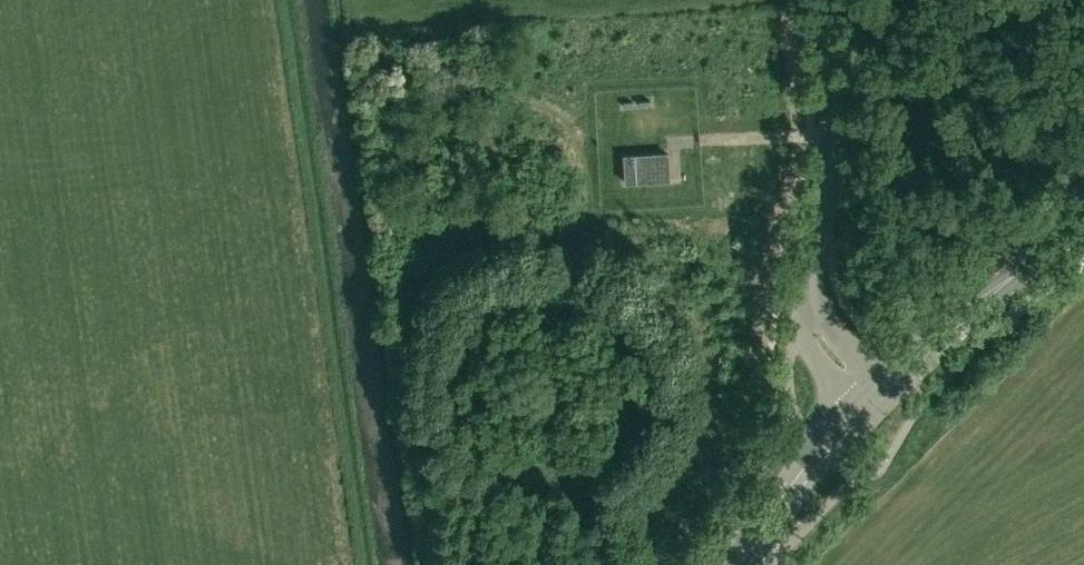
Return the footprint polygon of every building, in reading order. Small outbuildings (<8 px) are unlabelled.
[(670,181),(669,154),(624,156),(626,183),(670,181)]
